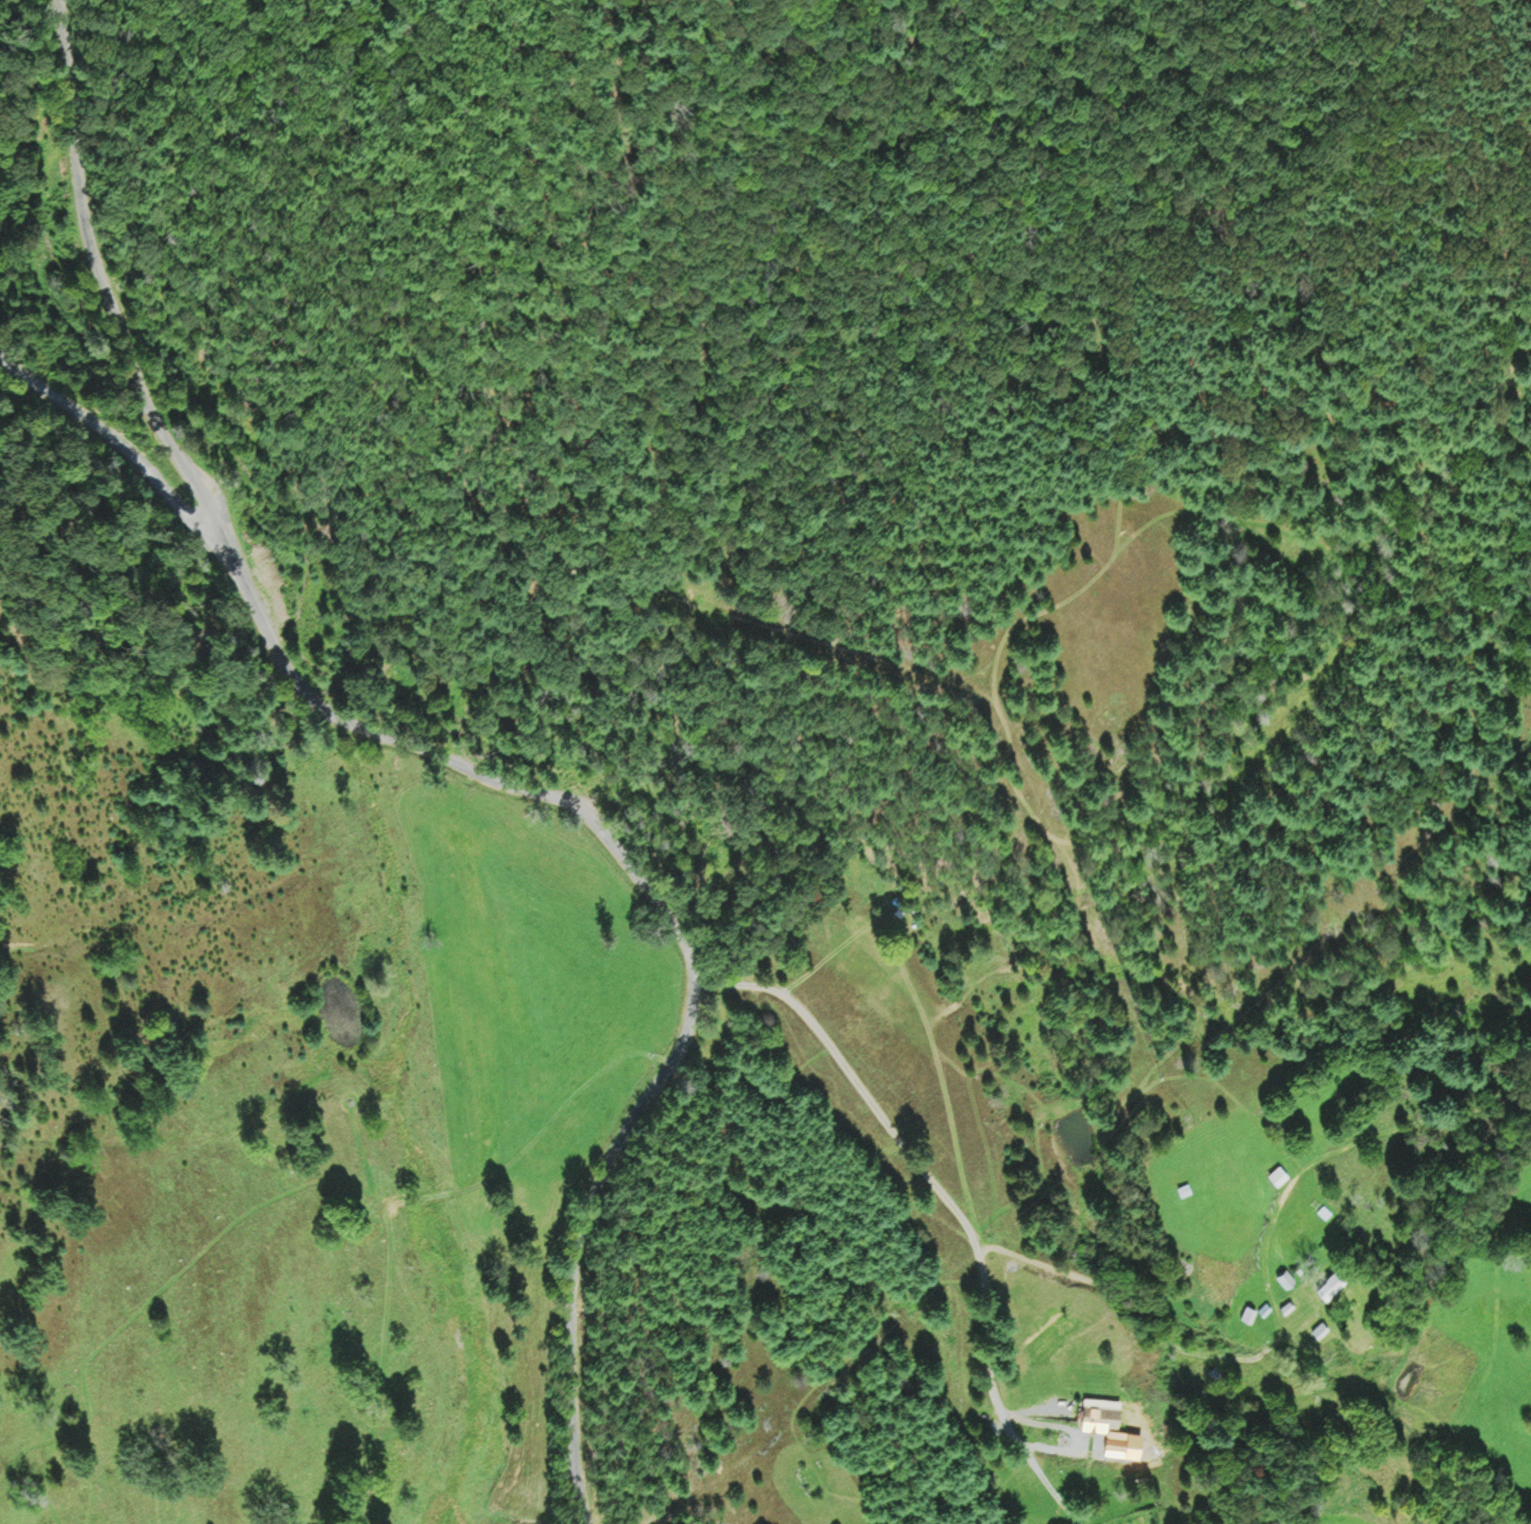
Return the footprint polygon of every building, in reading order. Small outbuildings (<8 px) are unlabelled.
[(1270,1175),(1282,1164),(1290,1174),(1279,1184),(1270,1175)] [(1179,1186),(1191,1183),(1194,1193),(1182,1196),(1179,1186)] [(1319,1211),(1324,1205),(1333,1212),(1327,1218),(1319,1211)] [(1279,1275),(1289,1269),(1297,1282),(1287,1288),(1279,1275)] [(1341,1269),(1350,1280),(1327,1299),(1318,1288),(1341,1269)] [(1290,1300),(1297,1306),(1290,1313),(1283,1307),(1290,1300)] [(1268,1303),(1273,1308),(1265,1315),(1260,1311),(1268,1303)] [(1248,1305),(1257,1308),(1253,1320),(1244,1317),(1248,1305)] [(1324,1321),(1331,1328),(1321,1337),(1314,1329),(1324,1321)] [(1083,1425),(1085,1398),(1123,1401),(1120,1428),(1083,1425)] [(1109,1447),(1111,1432),(1131,1434),(1129,1449),(1109,1447)]
